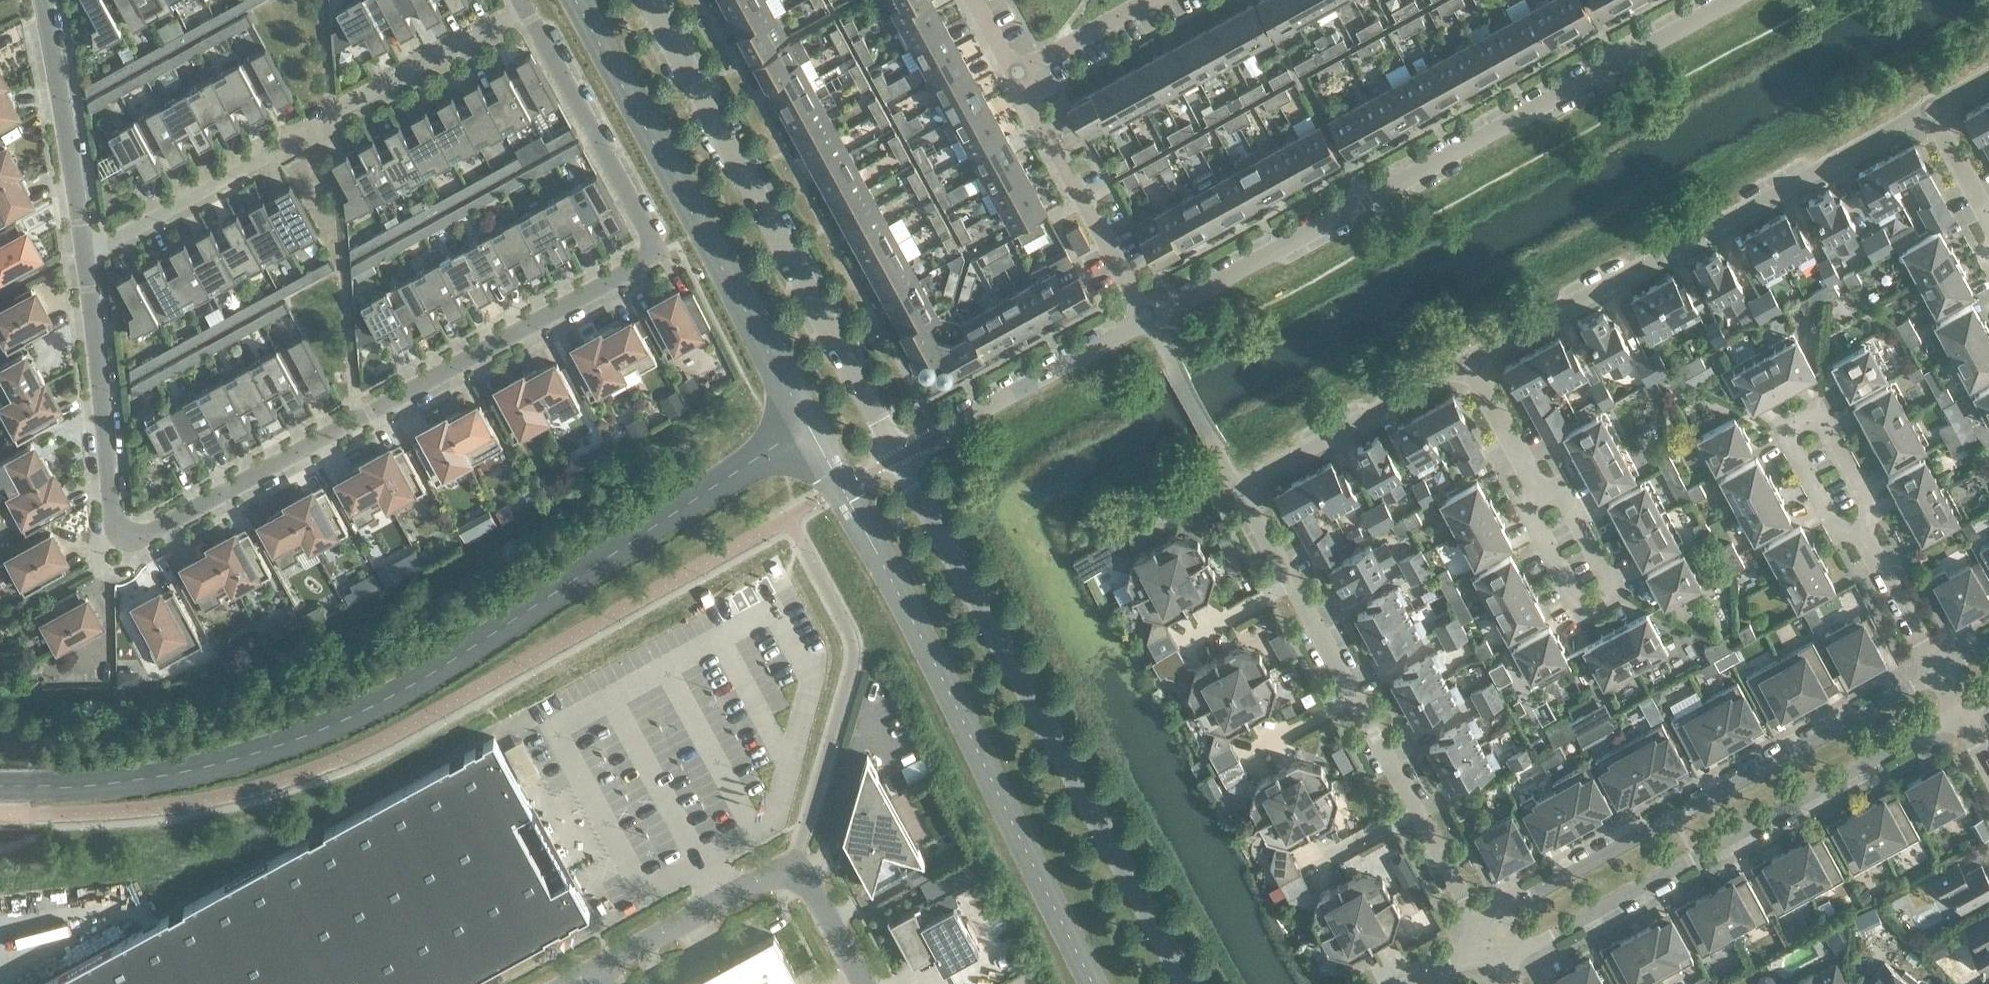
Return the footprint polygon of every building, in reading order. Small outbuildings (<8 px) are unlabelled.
[(122,33),(104,0),(85,0),(91,10),(95,47),(97,47),(97,46),(107,40),(107,41),(122,33)] [(148,19),(148,17),(138,0),(119,0),(134,27),(148,19)] [(148,17),(159,11),(160,12),(175,4),(172,0),(138,0),(148,17)] [(231,16),(245,8),(241,0),(226,8),(231,16)] [(389,43),(379,25),(366,0),(351,0),(348,2),(348,3),(337,9),(353,40),(365,34),(375,51),(389,43)] [(406,10),(400,0),(366,0),(379,25),(391,18),(401,37),(416,29),(406,10)] [(434,0),(400,0),(406,10),(417,4),(427,23),(442,15),(434,0)] [(468,0),(449,0),(454,8),(468,0)] [(729,10),(730,10),(733,15),(760,0),(723,0),(729,10)] [(766,0),(760,0),(733,15),(736,20),(734,20),(741,33),(774,15),(766,0)] [(894,10),(912,0),(889,0),(894,10)] [(932,0),(912,0),(894,10),(904,28),(936,11),(933,6),(934,5),(932,0)] [(1284,0),(1259,0),(1277,33),(1296,22),(1284,0)] [(1307,0),(1284,0),(1296,22),(1314,13),(1307,0)] [(1331,0),(1307,0),(1314,13),(1332,3),(1331,0)] [(1403,5),(1408,14),(1419,7),(1415,0),(1411,0),(1403,5)] [(1450,0),(1445,0),(1437,4),(1443,15),(1454,9),(1450,0)] [(1454,9),(1466,3),(1464,0),(1450,0),(1454,9)] [(1554,0),(1547,0),(1532,8),(1551,42),(1552,42),(1555,42),(1564,38),(1565,34),(1571,31),(1554,0)] [(1571,31),(1576,28),(1579,29),(1589,24),(1590,21),(1591,20),(1581,0),(1554,0),(1571,31)] [(1624,2),(1623,0),(1596,0),(1604,13),(1606,12),(1609,13),(1618,8),(1619,5),(1624,2)] [(1253,4),(1233,14),(1251,47),(1271,36),(1253,4)] [(1408,14),(1403,5),(1391,11),(1396,20),(1408,14)] [(1551,42),(1532,8),(1512,19),(1531,53),(1536,50),(1539,51),(1549,46),(1549,43),(1551,42)] [(938,15),(936,11),(904,28),(914,46),(947,28),(940,15),(938,15)] [(252,22),(248,14),(233,22),(238,30),(252,22)] [(1251,47),(1233,14),(1220,21),(1221,23),(1216,25),(1233,57),(1251,47)] [(1420,14),(1409,20),(1414,31),(1426,25),(1420,14)] [(214,15),(200,23),(204,31),(219,23),(214,15)] [(784,34),(774,15),(741,33),(749,47),(750,46),(753,51),(784,34)] [(850,34),(859,29),(852,18),(843,23),(850,34)] [(1378,18),(1367,24),(1372,33),(1383,27),(1378,18)] [(1531,53),(1512,19),(1492,30),(1511,64),(1512,63),(1515,64),(1524,59),(1525,56),(1531,53)] [(1414,31),(1409,20),(1397,26),(1403,37),(1414,31)] [(1372,33),(1367,24),(1356,30),(1361,39),(1372,33)] [(1233,57),(1216,25),(1211,28),(1210,27),(1197,34),(1215,67),(1233,57)] [(829,31),(835,42),(844,37),(838,26),(829,31)] [(207,36),(211,44),(226,36),(221,28),(207,36)] [(954,41),(947,28),(914,46),(924,64),(955,46),(953,41),(954,41)] [(188,29),(174,37),(178,45),(192,37),(188,29)] [(1511,64),(1492,30),(1472,41),(1491,75),(1496,72),(1499,73),(1509,68),(1509,65),(1511,64)] [(1215,67),(1197,34),(1184,41),(1185,42),(1180,45),(1197,77),(1215,67)] [(853,41),(859,52),(868,47),(862,36),(853,41)] [(1380,36),(1369,42),(1374,53),(1386,46),(1380,36)] [(850,49),(844,37),(835,42),(841,54),(850,49)] [(1343,37),(1331,44),(1336,53),(1348,46),(1343,37)] [(1491,75),(1472,41),(1452,52),(1471,86),(1472,85),(1475,86),(1484,81),(1485,78),(1491,75)] [(181,50),(185,58),(200,51),(195,42),(181,50)] [(1374,53),(1369,42),(1357,48),(1363,59),(1374,53)] [(162,43),(147,51),(152,59),(166,51),(162,43)] [(760,66),(767,80),(800,62),(789,43),(758,60),(761,66),(760,66)] [(1336,53),(1331,44),(1320,50),(1325,59),(1336,53)] [(1197,77),(1180,45),(1175,48),(1174,46),(1161,54),(1179,86),(1197,77)] [(293,96),(266,46),(251,54),(252,55),(240,62),(240,61),(239,61),(267,111),(267,110),(257,93),(269,86),(278,104),(293,96)] [(958,51),(955,46),(924,64),(933,82),(966,64),(959,51),(958,51)] [(875,59),(868,47),(859,52),(866,64),(875,59)] [(558,102),(531,52),(517,60),(526,78),(515,85),(505,67),(532,117),(531,115),(543,109),(544,110),(558,102)] [(1471,86),(1452,52),(1432,63),(1451,97),(1456,94),(1459,95),(1469,90),(1469,87),(1471,86)] [(1179,86),(1161,54),(1149,61),(1149,62),(1144,64),(1161,96),(1179,86)] [(1313,54),(1303,59),(1308,68),(1318,63),(1313,54)] [(154,65),(159,73),(173,65),(169,57),(154,65)] [(140,66),(135,58),(85,86),(86,95),(140,66)] [(1340,58),(1329,64),(1334,74),(1346,68),(1340,58)] [(1308,68),(1303,59),(1294,64),(1299,73),(1308,68)] [(267,111),(239,61),(225,69),(226,70),(214,76),(213,75),(240,125),(231,107),(242,101),(252,118),(267,111)] [(809,80),(800,62),(767,80),(774,93),(775,92),(778,97),(809,80)] [(849,67),(855,78),(864,73),(858,62),(849,67)] [(1451,97),(1432,63),(1412,74),(1431,108),(1432,107),(1435,108),(1444,103),(1445,100),(1451,97)] [(973,77),(966,64),(933,82),(943,99),(975,82),(972,77),(973,77)] [(1161,96),(1144,64),(1139,67),(1139,66),(1126,73),(1144,106),(1161,96)] [(1334,74),(1329,64),(1317,70),(1323,81),(1334,74)] [(532,117),(505,67),(490,75),(500,93),(488,99),(479,81),(478,81),(506,131),(505,130),(517,123),(517,125),(532,117)] [(1288,68),(1278,73),(1283,82),(1292,77),(1288,68)] [(128,79),(132,87),(147,79),(143,71),(128,79)] [(873,77),(879,88),(888,83),(882,72),(873,77)] [(870,84),(864,73),(855,78),(861,89),(870,84)] [(1144,106),(1126,73),(1113,80),(1113,81),(1108,84),(1126,116),(1144,106)] [(1283,82),(1278,73),(1269,78),(1274,87),(1283,82)] [(1431,108),(1412,74),(1392,85),(1411,119),(1416,116),(1419,117),(1429,112),(1429,108),(1431,108)] [(240,125),(213,75),(199,83),(199,84),(188,91),(187,89),(187,90),(214,139),(204,121),(216,115),(226,133),(240,125)] [(819,98),(809,80),(778,97),(780,102),(779,103),(786,116),(819,98)] [(4,81),(0,83),(0,126),(18,116),(8,97),(12,95),(4,81)] [(506,131),(478,81),(464,89),(474,107),(462,114),(452,96),(479,146),(479,145),(479,144),(490,138),(491,139),(506,131)] [(978,87),(975,82),(943,99),(953,117),(986,99),(979,86),(978,87)] [(1261,82),(1250,88),(1255,97),(1266,91),(1261,82)] [(894,94),(888,83),(879,88),(885,99),(894,94)] [(1126,116),(1108,84),(1103,87),(1103,86),(1090,93),(1108,125),(1126,116)] [(1411,119),(1392,85),(1372,96),(1391,130),(1392,129),(1395,130),(1404,125),(1405,122),(1411,119)] [(121,94),(116,86),(102,94),(106,102),(121,94)] [(1286,87),(1275,93),(1281,104),(1292,98),(1286,87)] [(1255,97),(1250,88),(1239,94),(1244,103),(1255,97)] [(214,139),(187,90),(172,97),(173,99),(161,105),(161,104),(160,104),(188,154),(178,136),(190,129),(200,147),(214,139)] [(1108,125),(1090,93),(1077,100),(1077,101),(1072,104),(1089,136),(1108,125)] [(1281,104),(1275,93),(1263,99),(1269,110),(1281,104)] [(479,146),(452,96),(438,104),(447,122),(436,128),(426,110),(453,160),(452,159),(464,152),(465,153),(479,146)] [(1391,130),(1372,96),(1352,107),(1371,141),(1376,138),(1379,139),(1389,134),(1389,130),(1391,130)] [(829,115),(819,98),(786,116),(793,128),(795,128),(797,133),(829,115)] [(868,103),(874,114),(883,109),(877,98),(868,103)] [(993,112),(986,99),(953,117),(963,135),(995,118),(992,113),(993,112)] [(1226,101),(1214,108),(1219,117),(1231,110),(1226,101)] [(1966,114),(1979,138),(1981,137),(1988,151),(1988,101),(1966,114)] [(188,154),(160,104),(146,112),(147,113),(135,119),(134,118),(161,168),(162,168),(152,150),(163,144),(173,162),(188,154)] [(1371,141),(1352,107),(1331,118),(1350,152),(1352,151),(1355,152),(1364,147),(1365,144),(1371,141)] [(892,113),(899,124),(908,119),(901,108),(892,113)] [(1219,117),(1214,108),(1203,114),(1208,123),(1219,117)] [(890,120),(883,109),(874,114),(881,125),(890,120)] [(1246,109),(1235,115),(1241,126),(1252,120),(1246,109)] [(453,160),(426,110),(411,118),(421,136),(409,142),(400,124),(399,125),(427,174),(426,173),(438,167),(438,168),(453,160)] [(839,133),(829,115),(797,133),(800,138),(799,138),(806,151),(839,133)] [(1241,126),(1235,115),(1223,121),(1229,132),(1241,126)] [(161,168),(134,118),(120,126),(120,127),(109,134),(125,165),(137,158),(147,176),(161,168)] [(997,123),(995,118),(963,135),(973,153),(1005,135),(998,122),(997,123)] [(914,130),(908,119),(899,124),(905,135),(914,130)] [(1190,121),(1178,127),(1183,136),(1195,130),(1190,121)] [(427,174),(399,125),(385,132),(395,150),(383,157),(373,139),(400,189),(400,187),(412,181),(412,182),(427,174)] [(1319,125),(1298,136),(1317,170),(1322,167),(1326,168),(1335,163),(1336,160),(1338,159),(1319,125)] [(576,135),(572,127),(557,135),(562,143),(576,135)] [(1183,136),(1178,127),(1167,133),(1172,142),(1183,136)] [(1206,131),(1195,137),(1201,148),(1212,141),(1206,131)] [(849,151),(839,133),(806,151),(813,164),(814,164),(817,169),(849,151)] [(888,138),(894,150),(903,145),(897,133),(888,138)] [(1013,148),(1005,135),(973,153),(982,171),(1014,154),(1011,149),(1013,148)] [(1317,170),(1298,136),(1278,147),(1297,181),(1298,180),(1301,181),(1310,176),(1311,173),(1317,170)] [(1201,148),(1195,137),(1183,143),(1189,154),(1201,148)] [(400,189),(373,139),(359,147),(368,165),(357,171),(347,153),(374,203),(373,202),(385,195),(386,197),(400,189)] [(584,148),(579,140),(564,148),(569,156),(584,148)] [(545,141),(531,149),(535,157),(550,149),(545,141)] [(1154,141),(1143,147),(1148,156),(1159,150),(1154,141)] [(912,148),(918,160),(927,155),(921,143),(912,148)] [(1926,167),(1913,143),(1879,162),(1900,201),(1901,201),(1892,185),(1908,176),(1924,205),(1919,207),(1931,228),(1952,217),(1924,168),(1926,167)] [(18,169),(6,145),(1,147),(0,145),(0,179),(18,169)] [(909,156),(903,145),(894,150),(900,161),(909,156)] [(1148,156),(1143,147),(1131,153),(1136,162),(1148,156)] [(1297,181),(1278,147),(1258,158),(1277,192),(1282,189),(1286,190),(1295,185),(1296,182),(1297,181)] [(858,169),(849,151),(817,169),(820,174),(818,174),(826,187),(858,169)] [(374,203),(347,153),(332,161),(342,179),(347,216),(359,210),(360,211),(374,203)] [(1166,153),(1155,159),(1161,170),(1172,163),(1166,153)] [(1017,159),(1014,154),(982,171),(992,189),(1025,171),(1018,158),(1017,159)] [(538,163),(543,171),(557,163),(553,155),(538,163)] [(933,166),(927,155),(918,160),(924,171),(933,166)] [(519,156),(505,164),(509,172),(523,164),(519,156)] [(1130,166),(1125,157),(1113,163),(1118,172),(1130,166)] [(1277,192),(1258,158),(1238,169),(1257,203),(1258,202),(1261,203),(1270,198),(1271,195),(1277,192)] [(1161,170),(1155,159),(1143,165),(1149,176),(1161,170)] [(1900,201),(1879,162),(1859,172),(1866,185),(1861,187),(1876,214),(1880,221),(1895,213),(1891,206),(1900,201)] [(18,169),(0,179),(0,222),(33,204),(22,185),(26,183),(18,169)] [(512,177),(516,185),(531,177),(526,169),(512,177)] [(868,187),(858,169),(826,187),(833,200),(834,199),(836,204),(868,187)] [(907,174),(914,185),(923,180),(916,169),(907,174)] [(1257,203),(1238,169),(1218,180),(1237,214),(1242,211),(1246,212),(1255,207),(1256,203),(1257,203)] [(478,178),(483,186),(497,178),(493,170),(478,178)] [(1129,187),(1141,180),(1135,170),(1123,176),(1129,187)] [(1032,184),(1025,171),(992,189),(1002,207),(1034,189),(1031,185),(1032,184)] [(624,223),(597,173),(582,181),(583,182),(571,188),(571,187),(598,237),(588,219),(600,213),(610,231),(624,223)] [(932,184),(938,195),(947,190),(941,179),(932,184)] [(929,192),(923,180),(914,185),(920,197),(929,192)] [(1237,214),(1218,180),(1198,191),(1217,225),(1218,224),(1221,225),(1230,220),(1231,217),(1237,214)] [(486,191),(490,199),(504,192),(500,183),(486,191)] [(302,241),(303,242),(317,234),(290,184),(275,192),(281,203),(269,209),(264,199),(291,249),(291,248),(290,247),(302,241)] [(466,185),(452,192),(456,201),(471,193),(466,185)] [(598,237),(571,187),(556,195),(557,196),(545,203),(544,202),(571,251),(572,251),(562,234),(573,227),(583,245),(598,237)] [(878,205),(868,187),(836,204),(839,209),(838,210),(845,223),(878,205)] [(1036,194),(1034,189),(1002,207),(1012,225),(1045,207),(1038,194),(1036,194)] [(1840,199),(1836,201),(1829,189),(1809,200),(1816,213),(1814,213),(1829,240),(1834,238),(1840,250),(1857,242),(1850,229),(1855,226),(1840,199)] [(953,202),(947,190),(938,195),(944,207),(953,202)] [(1217,225),(1198,191),(1178,202),(1197,236),(1202,233),(1206,234),(1215,229),(1216,225),(1217,225)] [(459,206),(464,214),(478,206),(474,198),(459,206)] [(291,249),(264,199),(249,207),(259,225),(247,231),(237,213),(264,263),(265,263),(264,262),(276,255),(276,256),(291,249)] [(440,199),(426,207),(430,215),(444,207),(440,199)] [(571,251),(544,202),(530,210),(530,211),(519,217),(518,216),(545,266),(535,248),(547,242),(557,259),(571,251)] [(1197,236),(1178,202),(1158,213),(1177,247),(1178,246),(1181,247),(1190,242),(1191,239),(1197,236)] [(888,223),(878,205),(845,223),(852,236),(853,235),(856,240),(888,223)] [(927,210),(933,221),(942,216),(936,205),(927,210)] [(433,220),(437,228),(452,220),(447,212),(433,220)] [(264,263),(237,213),(223,221),(233,239),(221,245),(211,228),(238,277),(238,276),(249,270),(250,271),(264,263)] [(414,213),(399,221),(404,229),(418,221),(414,213)] [(1177,247),(1158,213),(1138,224),(1156,258),(1162,255),(1166,255),(1175,251),(1176,247),(1177,247)] [(1770,221),(1766,224),(1787,263),(1796,258),(1800,265),(1815,257),(1811,250),(1797,223),(1792,225),(1785,213),(1780,216),(1779,214),(1769,220),(1770,221)] [(951,220),(957,231),(966,226),(960,215),(951,220)] [(545,266),(518,216),(503,224),(504,225),(492,232),(492,230),(492,231),(519,280),(509,262),(521,256),(531,274),(545,266)] [(948,228),(942,216),(933,221),(939,233),(948,228)] [(1041,221),(1030,227),(1034,237),(1046,230),(1041,221)] [(16,222),(0,231),(0,275),(38,255),(39,257),(40,256),(26,230),(21,232),(16,222)] [(898,241),(888,223),(856,240),(859,245),(858,246),(865,259),(898,241)] [(1079,224),(1066,231),(1078,253),(1091,246),(1079,224)] [(1787,263),(1766,224),(1746,234),(1753,247),(1748,249),(1763,276),(1767,283),(1782,275),(1778,268),(1787,263)] [(973,238),(966,226),(957,231),(964,243),(973,238)] [(407,235),(411,243),(425,235),(421,227),(407,235)] [(1034,237),(1030,227),(1018,234),(1023,243),(1034,237)] [(1883,227),(1872,232),(1884,253),(1894,248),(1883,227)] [(238,277),(211,228),(196,235),(206,253),(195,260),(185,242),(212,292),(211,290),(223,284),(224,285),(238,277)] [(373,236),(377,244),(392,236),(387,228),(373,236)] [(1907,247),(1924,278),(1955,261),(1938,230),(1907,247)] [(519,280),(492,231),(477,238),(478,240),(466,246),(465,245),(492,295),(493,295),(483,277),(495,270),(504,288),(519,280)] [(1884,253),(1872,232),(1862,238),(1873,259),(1884,253)] [(952,234),(943,239),(949,251),(958,246),(952,234)] [(380,249),(385,257),(399,249),(395,241),(380,249)] [(907,259),(898,241),(865,259),(872,272),(873,271),(876,276),(907,259)] [(1005,241),(994,247),(999,256),(1010,250),(1005,241)] [(212,292),(185,242),(170,250),(180,268),(168,274),(158,256),(186,306),(185,305),(197,299),(197,300),(212,292)] [(492,295),(465,245),(451,253),(451,254),(440,260),(439,259),(466,309),(457,291),(468,285),(478,303),(492,295)] [(999,256),(994,247),(982,253),(987,262),(999,256)] [(1090,294),(1066,251),(1048,261),(1054,271),(1071,303),(1076,300),(1076,301),(1090,294)] [(1727,261),(1723,263),(1716,251),(1696,262),(1703,274),(1701,275),(1716,302),(1721,300),(1727,312),(1744,303),(1737,291),(1742,288),(1727,261)] [(373,263),(368,255),(351,265),(352,275),(373,263)] [(186,306),(158,256),(144,264),(154,282),(142,289),(132,271),(159,321),(159,320),(159,319),(170,313),(171,314),(186,306)] [(1829,283),(1840,277),(1828,256),(1818,262),(1829,283)] [(335,267),(331,259),(316,267),(321,275),(335,267)] [(466,309),(439,259),(424,267),(425,268),(413,275),(413,274),(440,323),(430,305),(442,299),(452,317),(466,309)] [(917,277),(907,259),(876,276),(878,281),(877,282),(884,294),(917,277)] [(1972,292),(1955,261),(1924,278),(1941,310),(1972,292)] [(951,267),(947,279),(957,282),(961,270),(951,267)] [(1861,282),(1855,270),(1843,276),(1850,288),(1861,282)] [(159,321),(132,271),(118,279),(128,297),(132,334),(134,334),(134,333),(144,327),(145,328),(159,321)] [(967,271),(963,284),(973,287),(977,274),(967,271)] [(1071,303),(1054,271),(1036,281),(1054,314),(1067,307),(1066,306),(1071,303)] [(290,281),(294,289),(309,281),(304,273),(290,281)] [(440,323),(413,274),(398,282),(399,283),(387,289),(386,288),(413,338),(414,338),(404,320),(416,314),(425,331),(440,323)] [(1657,283),(1653,285),(1674,325),(1683,320),(1686,324),(1700,316),(1698,312),(1684,285),(1679,287),(1672,274),(1667,277),(1666,276),(1656,282),(1657,283)] [(927,294),(917,277),(884,294),(891,307),(893,307),(895,312),(927,294)] [(957,282),(947,279),(944,291),(954,294),(957,282)] [(1054,314),(1036,281),(1018,291),(1035,323),(1040,320),(1041,321),(1054,314)] [(973,287),(963,284),(959,296),(969,299),(973,287)] [(1674,325),(1653,285),(1633,296),(1640,309),(1635,311),(1650,338),(1651,338),(1653,342),(1667,334),(1665,330),(1674,325)] [(278,288),(263,296),(268,304),(282,296),(278,288)] [(413,338),(386,288),(372,296),(372,297),(361,304),(378,334),(389,328),(399,346),(413,338)] [(1770,288),(1759,294),(1771,315),(1781,309),(1770,288)] [(1828,300),(1822,288),(1810,295),(1816,306),(1828,300)] [(50,329),(44,319),(48,317),(34,291),(33,291),(34,293),(0,312),(0,325),(3,331),(0,333),(0,337),(8,351),(50,329)] [(679,292),(679,291),(652,305),(655,310),(645,315),(668,357),(702,338),(699,333),(701,332),(700,331),(698,332),(677,293),(679,292)] [(1035,323),(1018,291),(1000,301),(1018,334),(1031,327),(1030,325),(1035,323)] [(936,311),(927,294),(895,312),(898,317),(897,317),(904,330),(949,306),(948,305),(936,311)] [(1771,315),(1759,294),(1749,300),(1760,321),(1771,315)] [(1816,306),(1810,295),(1799,301),(1805,312),(1816,306)] [(290,309),(285,301),(271,309),(275,317),(290,309)] [(1018,334),(1000,301),(982,311),(999,342),(1004,340),(1005,341),(1018,334)] [(252,302),(237,310),(242,318),(256,310),(252,302)] [(1940,321),(1957,352),(1988,335),(1972,304),(1940,321)] [(904,330),(922,363),(923,365),(924,366),(926,367),(928,367),(930,367),(932,366),(933,365),(934,364),(935,363),(937,364),(946,332),(952,312),(949,306),(904,330)] [(952,312),(946,332),(937,364),(938,364),(938,365),(938,366),(938,367),(939,368),(939,369),(940,370),(941,371),(943,372),(945,372),(947,372),(948,372),(982,353),(958,308),(952,312)] [(958,308),(982,353),(995,346),(994,345),(999,342),(982,311),(965,320),(958,308)] [(1614,323),(1610,325),(1603,312),(1583,324),(1590,336),(1588,337),(1603,364),(1608,361),(1614,374),(1631,365),(1624,353),(1629,350),(1614,323)] [(244,323),(249,331),(263,323),(259,315),(244,323)] [(225,316),(211,324),(215,332),(230,324),(225,316)] [(1716,345),(1727,339),(1715,318),(1705,324),(1716,345)] [(1897,324),(1903,335),(1915,329),(1909,318),(1897,324)] [(613,327),(599,335),(621,375),(637,367),(639,372),(657,362),(635,321),(615,331),(613,327)] [(1921,341),(1915,329),(1903,335),(1909,347),(1921,341)] [(218,338),(222,346),(237,338),(232,330),(218,338)] [(199,331),(184,339),(189,347),(203,339),(199,331)] [(330,383),(303,334),(288,342),(289,343),(277,349),(277,348),(304,398),(294,380),(306,373),(316,391),(330,383)] [(621,375),(599,335),(575,348),(577,352),(568,357),(591,399),(608,389),(606,384),(621,375)] [(1988,335),(1957,352),(1974,383),(1988,375),(1988,335)] [(1559,336),(1540,347),(1561,387),(1570,382),(1572,386),(1587,378),(1585,374),(1571,347),(1566,349),(1559,336)] [(1798,343),(1767,360),(1784,391),(1815,374),(1798,343)] [(192,352),(196,360),(211,352),(206,344),(192,352)] [(173,345),(158,353),(163,361),(177,353),(173,345)] [(1561,387),(1540,347),(1505,366),(1518,390),(1520,389),(1547,438),(1568,427),(1556,406),(1552,408),(1536,380),(1552,371),(1561,387)] [(1882,378),(1864,347),(1833,364),(1850,395),(1882,378)] [(304,398),(277,348),(262,356),(263,357),(251,364),(250,362),(278,412),(268,394),(280,388),(289,406),(304,398)] [(1657,350),(1646,356),(1658,377),(1668,371),(1657,350)] [(5,405),(46,383),(38,369),(34,371),(23,352),(0,365),(0,396),(5,405)] [(1700,355),(1688,361),(1677,367),(1683,379),(1695,373),(1706,366),(1700,355)] [(1658,377),(1646,356),(1636,362),(1647,383),(1658,377)] [(165,367),(170,375),(184,367),(180,359),(165,367)] [(1784,391),(1767,360),(1736,377),(1753,408),(1784,391)] [(278,412),(250,362),(236,370),(236,372),(225,378),(224,377),(251,427),(242,409),(253,402),(263,420),(278,412)] [(536,369),(522,377),(544,418),(559,409),(562,414),(580,405),(557,363),(538,373),(536,369)] [(1913,381),(1925,375),(1918,363),(1907,370),(1913,381)] [(1683,379),(1677,367),(1666,374),(1672,385),(1683,379)] [(139,381),(143,389),(158,381),(153,373),(139,381)] [(251,427),(224,377),(210,385),(210,386),(198,392),(198,391),(225,441),(215,423),(227,417),(237,435),(251,427)] [(544,418),(522,377),(498,390),(500,394),(491,399),(513,441),(531,431),(528,426),(544,418)] [(1661,391),(1655,379),(1643,386),(1650,397),(1661,391)] [(699,380),(683,388),(691,402),(707,394),(699,380)] [(1603,407),(1614,401),(1602,380),(1592,386),(1603,407)] [(59,407),(46,383),(5,405),(13,421),(8,424),(18,442),(60,419),(54,409),(59,407)] [(1979,392),(1988,410),(1988,386),(1979,392)] [(1855,404),(1872,435),(1903,418),(1886,387),(1855,404)] [(1942,406),(1953,400),(1947,388),(1936,395),(1942,406)] [(225,441),(198,391),(183,399),(184,400),(172,407),(172,406),(171,406),(199,455),(189,437),(201,431),(210,449),(225,441)] [(680,392),(665,401),(672,415),(688,406),(680,392)] [(1452,395),(1418,414),(1439,454),(1440,453),(1431,437),(1447,429),(1463,457),(1458,459),(1464,470),(1485,459),(1463,420),(1465,419),(1452,395)] [(459,411),(444,419),(467,460),(470,465),(503,447),(480,405),(461,416),(459,411)] [(199,455),(171,406),(157,414),(158,415),(146,421),(163,452),(174,445),(184,463),(199,455)] [(1439,454),(1418,414),(1398,425),(1405,437),(1400,440),(1415,467),(1419,474),(1434,466),(1430,458),(1439,454)] [(641,416),(629,423),(637,438),(649,432),(641,416)] [(1565,434),(1582,465),(1614,448),(1596,417),(1565,434)] [(1752,449),(1734,418),(1703,435),(1720,466),(1752,449)] [(1920,449),(1903,418),(1872,435),(1889,466),(1920,449)] [(467,460),(444,419),(421,432),(423,436),(413,442),(436,483),(454,474),(451,468),(467,460)] [(1939,429),(1946,440),(1957,434),(1951,423),(1939,429)] [(1963,446),(1957,434),(1946,440),(1952,452),(1963,446)] [(1358,447),(1365,459),(1360,462),(1375,489),(1380,486),(1387,498),(1404,489),(1397,477),(1401,474),(1386,447),(1385,448),(1378,435),(1358,447)] [(1976,438),(1964,444),(1973,453),(1982,448),(1976,438)] [(13,497),(54,474),(46,460),(42,462),(32,443),(0,461),(0,484),(5,481),(13,497)] [(426,489),(403,447),(393,453),(391,448),(367,461),(389,502),(405,494),(408,499),(426,489)] [(1631,479),(1614,448),(1582,465),(1599,496),(1631,479)] [(1655,457),(1661,468),(1673,462),(1666,450),(1655,457)] [(586,457),(573,465),(579,476),(592,468),(586,457)] [(1725,475),(1742,506),(1773,489),(1756,458),(1725,475)] [(1888,477),(1905,509),(1937,491),(1920,460),(1888,477)] [(389,502),(367,461),(353,469),(355,473),(336,484),(359,526),(377,516),(374,511),(389,502)] [(1331,461),(1311,472),(1333,512),(1342,507),(1344,511),(1359,502),(1357,499),(1357,498),(1342,471),(1338,474),(1331,461)] [(1679,473),(1673,462),(1661,468),(1667,479),(1679,473)] [(1484,464),(1477,468),(1479,473),(1486,469),(1484,464)] [(558,468),(546,474),(554,488),(565,482),(558,468)] [(1333,512),(1311,472),(1277,491),(1290,515),(1292,514),(1319,563),(1339,552),(1328,531),(1323,533),(1308,505),(1324,496),(1332,512),(1333,512)] [(67,498),(54,474),(13,497),(22,512),(17,515),(26,533),(68,510),(63,500),(67,498)] [(1424,505),(1435,499),(1423,478),(1413,484),(1424,505)] [(1446,499),(1463,531),(1494,513),(1477,482),(1446,499)] [(1688,489),(1694,501),(1706,495),(1700,483),(1688,489)] [(1609,502),(1626,533),(1657,516),(1640,485),(1609,502)] [(1790,520),(1773,489),(1742,506),(1759,537),(1790,520)] [(348,531),(326,490),(316,495),(314,491),(290,504),(312,544),(328,536),(331,541),(348,531)] [(1954,522),(1937,491),(1905,509),(1922,540),(1954,522)] [(1383,500),(1373,506),(1384,527),(1395,521),(1383,500)] [(510,503),(498,509),(504,520),(515,514),(510,503)] [(312,544),(290,504),(276,511),(278,516),(259,526),(282,568),(300,558),(297,553),(312,544)] [(1384,527),(1373,506),(1362,511),(1374,532),(1384,527)] [(1422,522),(1415,511),(1404,517),(1410,528),(1422,522)] [(492,513),(483,519),(488,529),(498,523),(492,513)] [(1511,544),(1494,513),(1463,531),(1480,562),(1511,544)] [(1675,547),(1657,516),(1626,533),(1643,564),(1675,547)] [(1972,520),(1963,525),(1970,539),(1980,534),(1972,520)] [(1693,527),(1700,539),(1711,532),(1705,521),(1693,527)] [(1769,543),(1786,574),(1817,557),(1800,525),(1769,543)] [(1358,526),(1346,532),(1351,542),(1363,535),(1358,526)] [(1227,530),(1218,535),(1224,547),(1234,542),(1227,530)] [(271,574),(248,532),(239,537),(237,533),(213,546),(235,587),(251,578),(253,583),(271,574)] [(25,594),(66,571),(61,561),(65,559),(51,533),(50,533),(51,535),(12,556),(11,554),(10,555),(20,573),(15,576),(25,594)] [(1174,535),(1154,546),(1171,577),(1207,557),(1198,542),(1174,535)] [(1234,542),(1224,547),(1231,559),(1241,554),(1234,542)] [(1343,588),(1355,581),(1358,585),(1385,570),(1382,565),(1394,558),(1385,542),(1373,549),(1370,544),(1343,559),(1344,560),(1331,567),(1343,588)] [(1720,549),(1727,560),(1738,554),(1732,542),(1720,549)] [(436,543),(420,552),(427,564),(443,555),(436,543)] [(1979,550),(1988,567),(1988,544),(1979,550)] [(235,587),(213,546),(199,554),(201,558),(182,568),(205,610),(222,600),(220,595),(235,587)] [(1171,577),(1154,546),(1133,557),(1127,555),(1128,553),(1115,549),(1111,564),(1124,568),(1130,570),(1127,581),(1135,596),(1171,577)] [(1399,560),(1405,571),(1426,559),(1420,549),(1399,560)] [(1744,565),(1738,554),(1727,560),(1733,572),(1744,565)] [(1696,587),(1679,555),(1648,573),(1665,604),(1696,587)] [(1479,573),(1496,604),(1528,587),(1511,556),(1479,573)] [(1215,572),(1207,557),(1171,577),(1188,607),(1208,596),(1215,572)] [(1834,588),(1817,557),(1786,574),(1803,605),(1834,588)] [(1432,570),(1426,559),(1405,571),(1411,581),(1432,570)] [(1957,619),(1976,609),(1988,602),(1988,599),(1986,594),(1988,592),(1988,579),(1986,573),(1977,578),(1970,564),(1949,575),(1945,568),(1932,575),(1933,578),(1927,582),(1937,600),(1943,596),(1956,620),(1957,619)] [(393,565),(383,571),(388,581),(399,575),(393,565)] [(1436,576),(1442,588),(1454,581),(1448,570),(1436,576)] [(355,587),(346,592),(350,600),(381,584),(375,571),(352,582),(355,587)] [(1188,607),(1171,577),(1135,596),(1143,612),(1155,615),(1153,621),(1152,621),(1147,640),(1148,642),(1169,631),(1165,625),(1167,618),(1167,619),(1188,607)] [(1460,593),(1454,581),(1442,588),(1449,599),(1460,593)] [(1365,629),(1368,634),(1408,612),(1403,603),(1407,601),(1398,586),(1395,588),(1394,588),(1367,603),(1370,607),(1357,614),(1360,620),(1359,620),(1364,630),(1365,629)] [(1545,618),(1528,587),(1496,604),(1513,635),(1545,618)] [(82,600),(77,590),(35,613),(45,631),(50,628),(60,646),(61,645),(60,643),(70,638),(74,646),(104,630),(86,597),(82,600)] [(202,643),(174,591),(164,596),(162,592),(129,610),(160,666),(202,643)] [(1469,608),(1458,614),(1462,623),(1473,617),(1469,608)] [(1413,621),(1408,612),(1368,634),(1379,654),(1391,647),(1394,651),(1421,636),(1428,632),(1420,617),(1413,621)] [(298,613),(285,620),(290,631),(304,623),(298,613)] [(1647,614),(1615,631),(1633,662),(1664,645),(1647,614)] [(1864,671),(1872,666),(1884,660),(1871,636),(1877,632),(1867,614),(1861,618),(1859,615),(1825,634),(1850,679),(1864,671)] [(1435,626),(1441,637),(1462,625),(1456,615),(1435,626)] [(1468,636),(1462,625),(1441,637),(1447,647),(1468,636)] [(1756,636),(1750,625),(1738,631),(1744,642),(1756,636)] [(1567,658),(1549,626),(1518,644),(1540,685),(1570,669),(1564,659),(1567,658)] [(1189,668),(1169,631),(1148,642),(1157,658),(1151,661),(1160,677),(1165,674),(1166,675),(1185,681),(1185,680),(1191,682),(1188,693),(1197,709),(1232,689),(1215,658),(1195,669),(1195,670),(1189,668)] [(1633,662),(1615,631),(1584,648),(1602,679),(1633,662)] [(1727,637),(1716,643),(1722,654),(1734,648),(1727,637)] [(1493,652),(1486,640),(1475,647),(1481,658),(1493,652)] [(231,641),(218,649),(224,659),(237,652),(231,641)] [(1288,641),(1277,647),(1284,661),(1296,655),(1288,641)] [(1813,641),(1779,659),(1804,704),(1805,703),(1819,695),(1825,692),(1823,688),(1835,681),(1813,641)] [(1722,654),(1716,643),(1705,649),(1711,661),(1714,659),(1722,654)] [(1236,647),(1215,658),(1232,689),(1268,670),(1260,654),(1236,647)] [(1734,648),(1722,654),(1714,659),(1719,670),(1739,659),(1734,648)] [(1402,695),(1404,700),(1444,678),(1439,669),(1446,665),(1438,651),(1431,655),(1431,654),(1404,669),(1406,673),(1393,680),(1396,686),(1395,686),(1400,696),(1402,695)] [(1804,704),(1779,659),(1746,677),(1768,718),(1780,712),(1782,715),(1788,712),(1802,704),(1804,704)] [(1502,661),(1489,669),(1498,686),(1511,679),(1502,661)] [(1277,685),(1268,670),(1232,689),(1249,720),(1270,709),(1277,685)] [(125,671),(117,671),(117,685),(125,685),(125,671)] [(1449,687),(1444,678),(1404,700),(1415,720),(1427,713),(1430,717),(1457,702),(1464,698),(1456,683),(1449,687)] [(1471,692),(1477,703),(1498,691),(1492,681),(1471,692)] [(1737,682),(1704,700),(1728,745),(1730,744),(1743,737),(1743,736),(1750,733),(1748,729),(1759,723),(1737,682)] [(1249,720),(1232,689),(1197,709),(1205,724),(1216,728),(1214,734),(1208,752),(1210,755),(1230,744),(1227,737),(1229,731),(1249,720)] [(1661,690),(1654,694),(1658,699),(1662,697),(1663,694),(1661,690)] [(1504,702),(1498,691),(1477,703),(1483,713),(1504,702)] [(1651,695),(1640,701),(1646,711),(1656,706),(1651,695)] [(1728,745),(1704,700),(1670,719),(1693,759),(1704,753),(1706,757),(1713,753),(1727,746),(1728,745)] [(1293,702),(1283,707),(1289,718),(1299,713),(1293,702)] [(1583,716),(1571,722),(1578,734),(1589,727),(1585,720),(1583,716)] [(1438,761),(1440,766),(1480,744),(1475,735),(1482,731),(1474,717),(1467,720),(1440,735),(1442,739),(1429,746),(1432,752),(1431,752),(1436,762),(1438,761)] [(1578,734),(1571,722),(1560,728),(1566,740),(1578,734)] [(1662,723),(1628,741),(1653,786),(1654,785),(1668,778),(1675,774),(1672,770),(1684,764),(1662,723)] [(1566,740),(1560,728),(1549,734),(1555,746),(1566,740)] [(1590,728),(1578,734),(1583,744),(1595,738),(1590,728)] [(476,747),(150,925),(42,983),(459,983),(590,912),(537,816),(494,737),(476,747)] [(1542,738),(1530,744),(1537,756),(1548,750),(1542,738)] [(1653,786),(1628,741),(1595,760),(1617,800),(1629,794),(1631,798),(1638,794),(1638,795),(1652,787),(1651,787),(1653,786)] [(1485,753),(1480,744),(1440,766),(1451,786),(1464,779),(1466,783),(1493,768),(1500,764),(1492,749),(1485,753)] [(1534,757),(1528,746),(1507,757),(1513,768),(1534,757)] [(1546,752),(1539,756),(1544,764),(1551,761),(1546,752)] [(925,860),(867,755),(860,780),(844,836),(866,876),(865,876),(872,889),(925,860)] [(1350,757),(1339,762),(1345,772),(1355,766),(1350,757)] [(1297,760),(1277,771),(1294,802),(1330,782),(1321,767),(1297,760)] [(1586,764),(1553,783),(1577,827),(1579,826),(1579,827),(1593,819),(1599,815),(1597,811),(1609,805),(1586,764)] [(1966,811),(1942,766),(1922,777),(1908,785),(1928,822),(1950,811),(1953,818),(1966,811)] [(1358,770),(1347,776),(1353,788),(1364,782),(1358,770)] [(1294,802),(1277,771),(1257,782),(1250,781),(1251,780),(1247,774),(1226,785),(1228,788),(1247,793),(1253,795),(1250,806),(1258,821),(1294,802)] [(1212,775),(1203,780),(1210,792),(1219,787),(1212,775)] [(1338,798),(1330,782),(1294,802),(1311,833),(1331,822),(1338,798)] [(1577,827),(1553,783),(1552,783),(1556,790),(1536,801),(1533,794),(1520,801),(1542,842),(1554,835),(1556,839),(1562,836),(1576,828),(1577,827)] [(1863,809),(1862,810),(1886,855),(1920,836),(1897,796),(1886,802),(1884,798),(1877,802),(1863,809)] [(1311,833),(1294,802),(1258,821),(1267,837),(1278,840),(1276,846),(1270,865),(1280,883),(1300,871),(1289,850),(1288,850),(1290,844),(1311,833)] [(1886,855),(1862,810),(1860,811),(1847,818),(1840,822),(1842,826),(1831,832),(1853,873),(1886,855)] [(1498,871),(1499,870),(1517,860),(1532,853),(1511,815),(1490,826),(1486,819),(1473,826),(1475,829),(1468,832),(1478,851),(1485,847),(1498,871)] [(1788,851),(1786,851),(1811,896),(1844,878),(1822,837),(1810,843),(1808,839),(1802,843),(1788,850),(1788,851)] [(1811,896),(1786,851),(1785,852),(1771,859),(1771,860),(1765,863),(1767,867),(1755,873),(1777,914),(1811,896)] [(1958,863),(1933,877),(1945,898),(1952,894),(1961,911),(1988,896),(1988,879),(1982,865),(1964,875),(1958,863)] [(1412,868),(1399,875),(1406,887),(1419,880),(1412,868)] [(1359,872),(1339,884),(1356,914),(1391,895),(1383,879),(1359,872)] [(1712,892),(1711,893),(1735,937),(1736,937),(1732,930),(1752,919),(1756,926),(1769,919),(1747,878),(1735,885),(1733,881),(1726,884),(1712,892)] [(1356,914),(1339,884),(1318,895),(1312,893),(1309,887),(1288,898),(1289,900),(1308,906),(1315,907),(1311,919),(1320,934),(1356,914)] [(1868,889),(1860,893),(1866,902),(1873,898),(1868,889)] [(1735,937),(1711,893),(1710,893),(1696,901),(1689,905),(1691,908),(1680,915),(1702,955),(1735,937)] [(1400,910),(1391,895),(1356,914),(1372,945),(1393,934),(1400,910)] [(889,916),(888,917),(898,936),(894,939),(895,940),(899,937),(913,964),(934,952),(944,969),(979,950),(954,904),(936,914),(929,900),(914,908),(891,920),(889,916)] [(1372,945),(1356,914),(1320,934),(1328,950),(1339,953),(1338,959),(1337,959),(1333,972),(1348,976),(1352,963),(1350,963),(1352,956),(1372,945)] [(1836,955),(1850,947),(1850,914),(1822,930),(1836,955)] [(1967,926),(1968,927),(1967,928),(1975,943),(1972,945),(1971,943),(1970,943),(1980,962),(1978,963),(1980,968),(1982,967),(1986,973),(1987,973),(1988,974),(1988,914),(1967,926)] [(1637,933),(1636,934),(1660,978),(1693,960),(1671,919),(1660,926),(1658,922),(1651,926),(1651,925),(1637,933)] [(1795,927),(1784,933),(1790,943),(1801,938),(1795,927)] [(1636,934),(1634,935),(1634,934),(1620,942),(1621,942),(1614,946),(1616,950),(1604,956),(1620,983),(1650,983),(1660,978),(1636,934)] [(786,978),(795,973),(774,935),(734,956),(739,966),(722,976),(706,983),(789,983),(786,978)] [(1941,935),(1923,945),(1931,959),(1949,950),(1941,935)] [(1590,959),(1575,967),(1556,978),(1559,983),(1604,983),(1590,959)] [(1918,980),(1905,971),(1902,975),(1885,962),(1868,983),(1915,983),(1918,980)] [(1836,964),(1814,976),(1812,973),(1793,983),(1847,983),(1836,964)] [(1709,976),(1713,983),(1716,983),(1723,980),(1720,975),(1714,973),(1709,976)]
